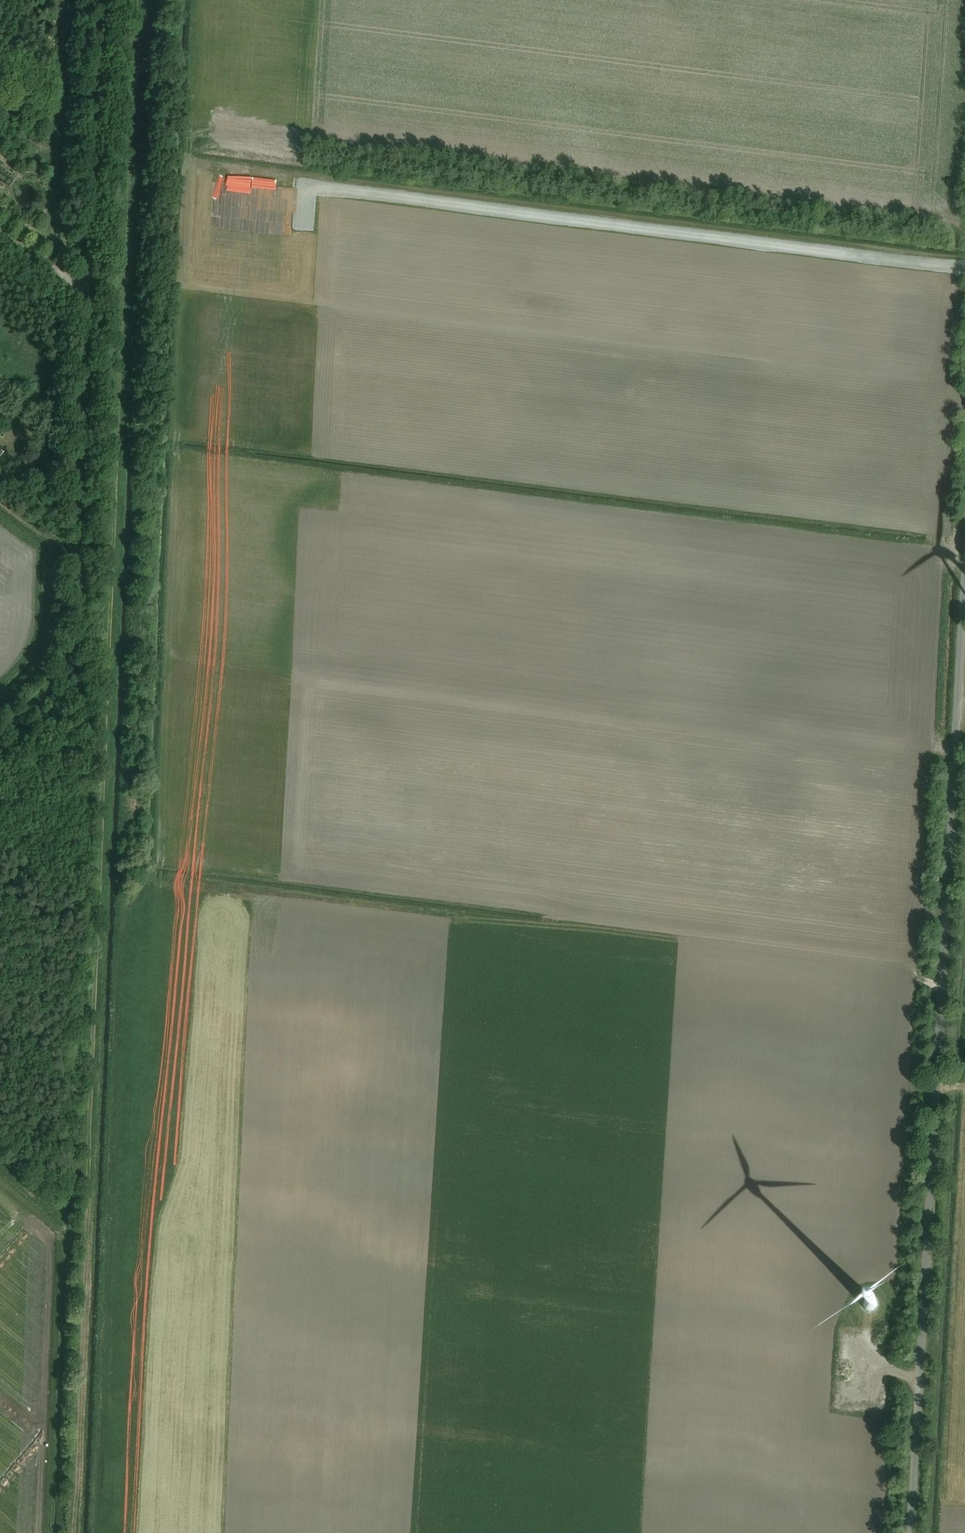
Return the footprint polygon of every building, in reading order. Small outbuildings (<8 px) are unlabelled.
[(22,399),(14,411),(23,417),(32,405),(22,399)] [(878,1298),(843,1300),(844,1310),(878,1308),(878,1298)]
